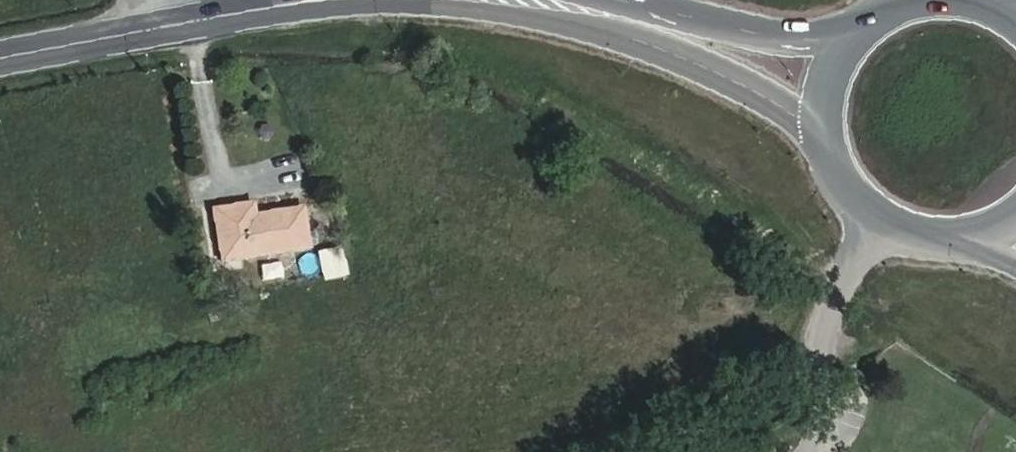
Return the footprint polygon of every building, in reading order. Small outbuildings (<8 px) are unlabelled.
[(204,207),(215,258),(302,243),(295,207),(245,215),(243,201),(204,207)] [(322,281),(347,275),(340,246),(315,252),(322,281)]
